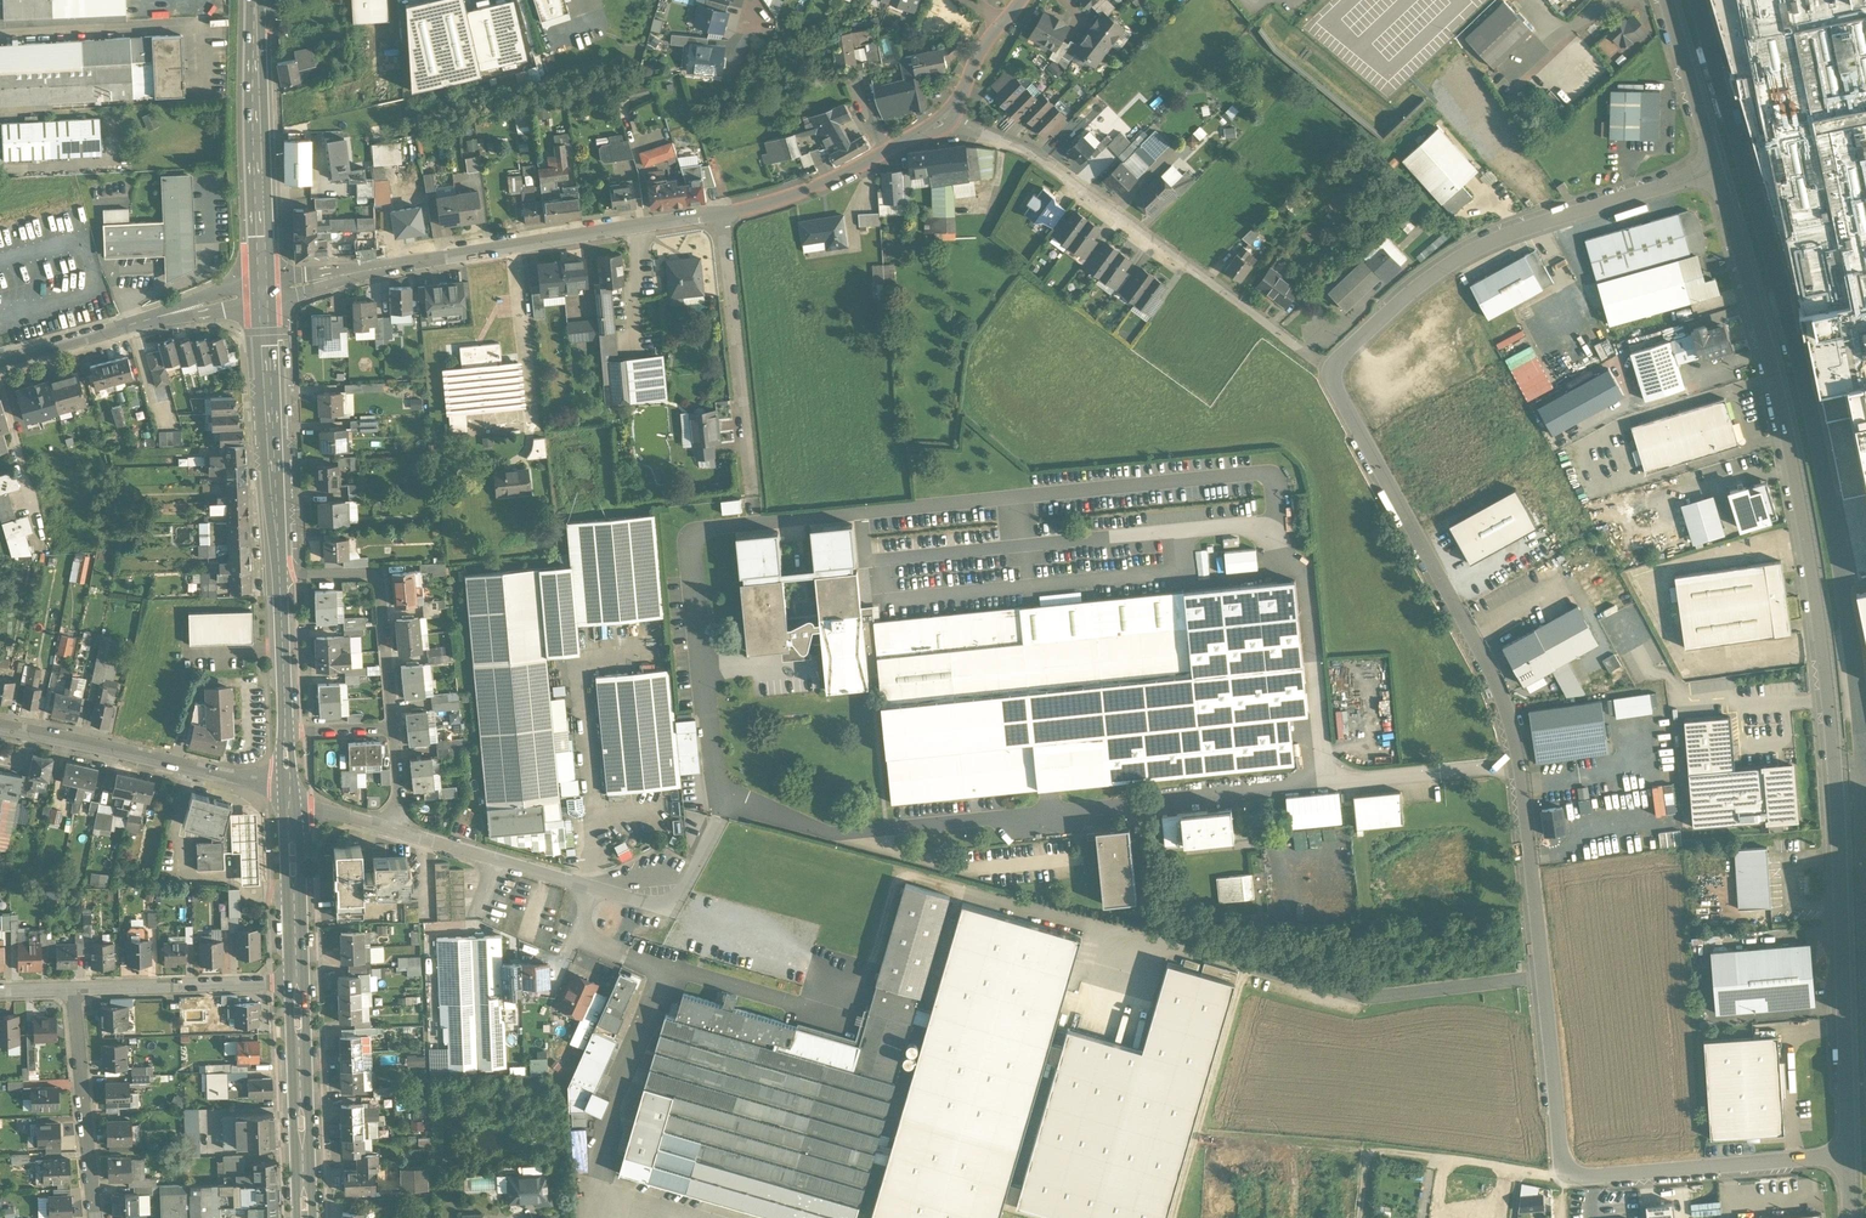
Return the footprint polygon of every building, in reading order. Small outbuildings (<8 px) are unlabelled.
[(126,21),(125,0),(0,0),(0,27),(126,21)] [(353,23),(389,21),(388,0),(351,0),(353,23)] [(464,10),(462,0),(428,0),(403,6),(410,91),(479,76),(479,71),(464,10)] [(464,10),(479,71),(525,60),(511,0),(505,0),(464,10)] [(541,21),(569,12),(565,0),(534,0),(541,21)] [(710,0),(706,0),(704,6),(714,9),(713,9),(725,12),(727,5),(713,1),(710,0)] [(770,4),(781,9),(785,0),(772,0),(770,4)] [(889,2),(906,8),(909,2),(910,0),(890,0),(889,2)] [(1090,4),(1095,10),(1105,0),(1094,0),(1090,4)] [(1095,10),(1101,16),(1104,13),(1107,15),(1115,7),(1109,0),(1105,0),(1095,10)] [(1818,383),(1852,376),(1859,414),(1865,413),(1865,0),(1713,0),(1818,383)] [(1504,1),(1464,39),(1493,69),(1532,31),(1504,1)] [(704,6),(702,5),(696,25),(710,29),(710,28),(723,32),(725,24),(724,24),(727,13),(725,12),(713,9),(714,9),(704,6)] [(1107,15),(1104,13),(1101,16),(1091,29),(1111,45),(1124,29),(1118,24),(1117,20),(1114,17),(1110,18),(1107,15)] [(1051,19),(1045,15),(1037,29),(1035,28),(1030,38),(1039,44),(1041,41),(1054,49),(1055,49),(1060,39),(1067,27),(1063,25),(1064,23),(1052,17),(1051,19)] [(1625,19),(1614,22),(1615,25),(1607,33),(1618,45),(1620,43),(1621,46),(1631,43),(1630,40),(1641,37),(1647,32),(1633,17),(1627,22),(1626,23),(1625,19)] [(354,24),(345,24),(347,55),(356,55),(354,24)] [(877,27),(850,31),(853,46),(875,42),(880,41),(879,36),(877,27)] [(1111,45),(1091,29),(1079,45),(1074,51),(1075,51),(1086,60),(1087,58),(1096,64),(1111,45)] [(850,31),(840,33),(842,47),(836,48),(839,66),(855,63),(855,62),(853,46),(850,31)] [(896,31),(879,36),(880,41),(881,49),(881,50),(882,57),(886,57),(887,59),(890,58),(898,57),(902,56),(903,56),(898,37),(896,31)] [(708,38),(672,34),(671,43),(691,45),(691,44),(707,45),(708,38)] [(181,35),(152,36),(154,61),(131,62),(133,99),(184,96),(184,88),(184,80),(183,80),(181,35)] [(0,44),(0,69),(45,67),(131,62),(154,61),(152,36),(0,44)] [(962,41),(955,42),(951,38),(949,38),(950,39),(952,42),(960,50),(963,47),(962,41)] [(1068,44),(1060,39),(1055,49),(1054,49),(1049,58),(1058,63),(1068,44)] [(1068,44),(1058,63),(1065,70),(1075,51),(1074,51),(1079,45),(1070,41),(1068,44)] [(960,50),(952,42),(946,47),(953,55),(960,50)] [(707,45),(691,44),(691,45),(688,71),(722,75),(724,47),(707,45)] [(308,57),(313,55),(318,54),(316,47),(306,49),(308,57)] [(953,55),(946,47),(943,49),(945,58),(951,57),(953,55)] [(306,49),(294,52),(296,59),(308,57),(306,49)] [(876,50),(872,50),(873,59),(882,57),(881,50),(881,49),(876,50)] [(943,49),(912,55),(916,75),(920,74),(947,69),(945,58),(943,49)] [(296,59),(277,63),(281,86),(296,83),(294,70),(315,66),(315,62),(313,55),(308,57),(296,59)] [(912,55),(903,56),(902,56),(903,61),(906,76),(906,77),(916,75),(912,55)] [(873,59),(863,61),(864,72),(888,69),(887,62),(887,59),(886,57),(873,59)] [(863,61),(855,62),(855,63),(857,74),(864,72),(863,61)] [(1063,71),(1053,61),(1047,67),(1057,77),(1063,71)] [(131,62),(45,67),(47,103),(133,99),(131,62)] [(0,69),(0,106),(47,103),(45,67),(0,69)] [(1007,70),(995,82),(1003,89),(1014,78),(1007,70)] [(916,75),(906,77),(907,79),(911,95),(914,111),(928,107),(927,104),(925,95),(922,83),(922,79),(920,74),(916,75)] [(1003,89),(995,97),(1006,108),(1026,89),(1025,89),(1014,78),(1003,89)] [(874,88),(878,102),(911,95),(907,79),(904,80),(885,85),(874,88)] [(1043,94),(1032,83),(1025,89),(1026,89),(1037,100),(1042,95),(1043,94)] [(617,92),(618,99),(649,92),(647,84),(617,92)] [(1026,89),(1006,108),(1012,114),(1017,119),(1023,114),(1037,100),(1026,89)] [(945,91),(925,95),(927,104),(936,102),(945,91)] [(1658,91),(1609,91),(1609,138),(1658,138),(1658,91)] [(911,95),(878,102),(884,118),(914,111),(911,95)] [(1037,100),(1023,114),(1034,125),(1053,106),(1042,95),(1037,100)] [(845,103),(811,116),(816,127),(823,125),(824,128),(853,118),(845,103)] [(538,122),(558,120),(556,105),(536,107),(538,122)] [(1053,106),(1034,125),(1045,136),(1052,129),(1063,118),(1064,117),(1053,106)] [(160,126),(153,112),(144,117),(151,131),(160,126)] [(527,114),(514,116),(517,134),(529,133),(527,114)] [(1009,128),(1017,119),(1012,114),(1003,122),(1009,128)] [(1063,118),(1052,129),(1057,134),(1067,123),(1063,118)] [(2,123),(1,123),(2,136),(3,160),(101,155),(99,119),(2,123)] [(1194,146),(1212,128),(1206,121),(1187,139),(1194,146)] [(852,142),(841,124),(825,130),(826,131),(819,134),(822,139),(824,138),(826,142),(820,144),(822,150),(838,141),(842,147),(852,142)] [(1478,171),(1438,128),(1402,160),(1441,204),(1461,186),(1478,171)] [(1089,132),(1083,137),(1092,147),(1098,141),(1089,132)] [(1131,144),(1118,156),(1116,159),(1121,164),(1136,179),(1169,146),(1154,132),(1139,147),(1133,141),(1131,144)] [(795,133),(765,142),(769,153),(762,156),(765,166),(800,155),(802,154),(795,133)] [(1121,133),(1112,141),(1113,141),(1108,146),(1118,156),(1131,144),(1121,133)] [(621,135),(608,137),(609,144),(601,145),(598,149),(600,160),(604,163),(633,159),(627,141),(622,142),(621,135)] [(1107,135),(1097,146),(1102,151),(1108,146),(1113,141),(1112,141),(1107,135)] [(842,147),(831,153),(835,160),(836,163),(868,146),(863,136),(852,142),(842,147)] [(1083,137),(1069,151),(1081,163),(1095,149),(1092,147),(1083,137)] [(343,138),(326,140),(331,180),(348,178),(348,182),(355,182),(365,181),(365,179),(364,167),(347,169),(343,138)] [(284,185),(311,184),(311,140),(283,141),(284,185)] [(813,159),(831,153),(842,147),(838,141),(822,150),(820,151),(819,148),(810,151),(813,159)] [(371,144),(372,166),(385,165),(401,164),(400,143),(371,144)] [(572,143),(564,144),(566,159),(574,159),(572,143)] [(673,143),(640,154),(644,166),(668,158),(677,155),(673,143)] [(540,179),(540,182),(569,178),(566,159),(564,144),(554,145),(556,156),(548,157),(549,162),(538,163),(540,179)] [(965,146),(958,147),(959,159),(964,159),(965,162),(967,162),(968,173),(952,175),(953,182),(982,179),(976,147),(965,146)] [(958,147),(949,148),(950,160),(959,159),(958,147)] [(995,154),(976,147),(982,179),(996,178),(995,154)] [(949,148),(928,150),(931,173),(932,184),(953,182),(952,175),(950,160),(949,148)] [(928,150),(909,153),(912,171),(912,175),(931,173),(928,150)] [(813,159),(810,151),(802,154),(800,155),(805,166),(817,162),(818,166),(835,160),(831,153),(813,159)] [(677,155),(668,158),(670,164),(679,161),(677,155)] [(479,156),(465,159),(467,173),(482,171),(479,156)] [(534,180),(540,179),(538,163),(537,159),(521,161),(523,177),(510,178),(512,193),(521,192),(522,203),(543,201),(541,190),(541,186),(535,187),(534,180)] [(1121,164),(1106,179),(1121,194),(1136,179),(1121,164)] [(372,178),(373,180),(386,180),(385,165),(372,166),(372,178)] [(681,167),(687,183),(687,184),(694,183),(693,179),(703,178),(702,166),(701,165),(681,167)] [(709,166),(702,166),(703,178),(704,187),(716,187),(709,166)] [(1171,166),(1160,176),(1171,187),(1182,176),(1171,166)] [(912,171),(902,172),(904,194),(905,201),(897,201),(885,202),(884,191),(878,191),(879,214),(880,217),(908,215),(912,175),(912,171)] [(902,172),(886,173),(887,180),(883,180),(884,191),(885,202),(897,201),(897,195),(904,194),(902,172)] [(1182,176),(1171,187),(1175,191),(1174,191),(1179,196),(1195,181),(1186,172),(1182,176)] [(432,174),(423,175),(426,195),(436,194),(432,174)] [(1160,176),(1136,200),(1150,215),(1174,191),(1175,191),(1171,187),(1160,176)] [(190,177),(163,178),(165,222),(167,252),(167,270),(179,270),(178,266),(194,265),(190,177)] [(356,198),(374,197),(373,180),(372,178),(365,179),(365,181),(355,182),(356,198)] [(664,178),(647,180),(650,208),(673,205),(670,180),(665,181),(664,178)] [(703,178),(693,179),(694,183),(687,184),(689,203),(706,201),(704,187),(703,178)] [(389,179),(386,180),(373,180),(374,197),(374,205),(384,205),(390,204),(389,179)] [(687,183),(677,185),(676,179),(670,180),(673,205),(689,203),(687,184),(687,183)] [(1562,181),(1556,185),(1560,192),(1567,188),(1562,181)] [(631,182),(609,186),(613,208),(635,205),(634,197),(631,183),(631,182)] [(640,182),(631,183),(634,197),(642,196),(640,182)] [(957,237),(953,182),(932,184),(937,221),(927,221),(929,241),(957,237)] [(1461,186),(1442,204),(1452,215),(1472,197),(1461,186)] [(1055,197),(1043,188),(1037,197),(1034,194),(1028,203),(1031,205),(1025,213),(1036,222),(1043,221),(1046,223),(1059,206),(1056,203),(1055,197)] [(477,191),(455,194),(459,223),(481,219),(477,191)] [(564,194),(564,198),(567,218),(581,216),(578,192),(564,194)] [(455,194),(435,197),(437,209),(440,208),(443,225),(459,223),(455,194)] [(334,198),(314,199),(315,208),(315,209),(334,209),(334,198)] [(549,200),(543,201),(545,221),(567,218),(564,198),(549,200)] [(543,201),(522,203),(525,224),(536,222),(545,221),(543,201)] [(361,219),(328,220),(328,225),(329,231),(330,231),(357,230),(374,229),(374,226),(374,205),(363,205),(364,213),(361,213),(361,219)] [(384,205),(374,205),(374,226),(384,226),(384,205)] [(1059,206),(1046,223),(1053,228),(1054,229),(1063,218),(1067,211),(1059,206)] [(315,208),(293,209),(294,232),(316,231),(316,226),(315,209),(315,208)] [(55,224),(78,223),(77,209),(54,210),(55,224)] [(393,213),(397,237),(424,233),(419,209),(393,213)] [(102,213),(103,225),(128,223),(128,211),(102,213)] [(1699,222),(1695,214),(1688,211),(1678,214),(1691,256),(1696,254),(1696,255),(1700,254),(1704,247),(1704,238),(1699,222)] [(1069,222),(1058,237),(1069,246),(1087,221),(1076,212),(1069,222)] [(843,214),(800,221),(803,243),(827,239),(828,249),(848,245),(843,214)] [(880,217),(879,214),(858,215),(859,228),(880,227),(880,217)] [(1678,214),(1585,240),(1597,282),(1677,260),(1691,256),(1678,214)] [(1054,229),(1052,233),(1058,237),(1069,222),(1063,218),(1054,229)] [(1087,221),(1069,246),(1081,254),(1092,239),(1099,230),(1087,221)] [(167,252),(165,222),(128,223),(103,225),(104,255),(167,252)] [(1385,222),(1372,234),(1380,238),(1393,226),(1385,222)] [(1254,227),(1242,238),(1251,245),(1260,233),(1254,227)] [(374,229),(357,230),(357,240),(374,239),(374,229)] [(316,231),(294,232),(295,261),(326,258),(326,246),(317,247),(316,239),(316,231)] [(329,231),(316,231),(316,239),(326,239),(330,238),(330,231),(329,231)] [(1459,250),(1483,236),(1480,231),(1456,245),(1459,250)] [(317,247),(326,246),(326,239),(316,239),(317,247)] [(357,240),(356,240),(357,248),(359,259),(382,254),(381,247),(374,247),(374,239),(357,240)] [(827,239),(803,243),(804,252),(828,249),(827,239)] [(1092,239),(1081,254),(1087,259),(1094,250),(1098,244),(1092,239)] [(1400,266),(1378,243),(1364,256),(1365,258),(1383,275),(1382,276),(1386,280),(1400,266)] [(1100,254),(1089,268),(1101,277),(1119,252),(1107,244),(1100,254)] [(1251,252),(1244,247),(1238,255),(1245,260),(1251,252)] [(1087,259),(1083,264),(1089,268),(1100,254),(1094,250),(1087,259)] [(1359,251),(1322,285),(1329,292),(1365,258),(1364,256),(1359,251)] [(1119,252),(1101,277),(1112,286),(1123,271),(1131,261),(1119,252)] [(1238,255),(1238,254),(1226,270),(1241,282),(1253,266),(1245,260),(1238,255)] [(1696,255),(1696,254),(1691,256),(1677,260),(1689,302),(1719,293),(1715,278),(1703,281),(1696,255)] [(619,255),(598,257),(601,284),(601,287),(607,286),(622,285),(620,273),(621,273),(620,265),(619,255)] [(1524,256),(1470,286),(1488,318),(1542,288),(1524,256)] [(700,258),(666,262),(669,295),(703,292),(700,258)] [(1329,292),(1346,310),(1382,276),(1383,275),(1365,258),(1329,292)] [(584,259),(560,261),(560,263),(563,292),(577,290),(577,286),(586,285),(584,259)] [(1677,260),(1597,282),(1610,325),(1689,302),(1677,260)] [(553,264),(538,265),(540,287),(541,294),(542,294),(563,292),(560,263),(557,263),(555,262),(553,264)] [(884,265),(885,282),(896,281),(895,264),(884,265)] [(882,267),(873,267),(874,283),(883,283),(882,267)] [(1135,280),(1124,294),(1136,303),(1154,278),(1142,269),(1135,280)] [(1298,289),(1270,269),(1257,286),(1285,307),(1291,299),(1298,289)] [(1129,275),(1123,271),(1112,286),(1118,290),(1129,275)] [(1129,275),(1118,290),(1124,294),(1135,280),(1129,275)] [(1154,278),(1136,303),(1147,312),(1158,297),(1166,286),(1154,278)] [(468,282),(461,283),(462,297),(470,296),(468,282)] [(439,285),(425,286),(426,301),(428,318),(464,314),(462,297),(461,283),(447,284),(446,283),(439,284),(439,285)] [(601,284),(593,284),(595,296),(608,295),(607,286),(601,287),(601,284)] [(425,286),(417,287),(419,301),(426,301),(425,286)] [(1312,294),(1300,286),(1298,289),(1291,299),(1300,306),(1312,294)] [(410,287),(389,288),(390,312),(391,312),(391,317),(391,319),(411,318),(410,287)] [(540,287),(530,288),(533,318),(544,317),(542,294),(541,294),(540,287)] [(703,292),(669,295),(671,306),(704,303),(703,292)] [(608,295),(595,296),(595,303),(609,302),(608,295)] [(1158,297),(1147,312),(1153,316),(1164,301),(1158,297)] [(374,300),(353,301),(354,327),(374,326),(375,326),(375,318),(374,300)] [(609,302),(595,303),(597,321),(598,335),(612,333),(609,302)] [(326,316),(313,317),(314,331),(312,331),(312,338),(323,338),(323,350),(340,350),(339,332),(339,316),(338,316),(338,321),(326,321),(326,316)] [(391,317),(382,318),(383,339),(392,339),(391,319),(391,317)] [(382,318),(375,318),(375,326),(374,326),(375,349),(383,349),(383,339),(382,318)] [(597,321),(566,324),(568,341),(599,338),(598,335),(597,321)] [(1666,342),(1686,336),(1682,324),(1662,330),(1666,342)] [(1722,325),(1706,330),(1705,326),(1693,329),(1694,333),(1701,357),(1729,348),(1722,325)] [(1498,348),(1525,335),(1522,328),(1495,342),(1498,348)] [(612,333),(598,335),(599,338),(606,407),(644,403),(639,360),(615,363),(612,333)] [(1686,336),(1670,341),(1678,364),(1701,357),(1694,333),(1686,336)] [(206,337),(191,342),(196,360),(197,364),(212,360),(207,341),(206,337)] [(222,337),(207,341),(212,360),(213,363),(228,359),(222,337)] [(1593,344),(1602,359),(1615,351),(1606,337),(1593,344)] [(190,338),(174,342),(180,361),(181,365),(196,360),(191,342),(190,338)] [(173,339),(158,343),(160,351),(164,366),(180,361),(174,342),(173,339)] [(1666,342),(1631,353),(1645,400),(1685,388),(1678,364),(1670,341),(1666,342)] [(499,343),(459,347),(461,369),(501,365),(499,343)] [(160,351),(147,354),(152,370),(165,367),(164,366),(160,351)] [(128,356),(109,362),(115,383),(134,378),(128,356)] [(662,359),(639,360),(644,403),(667,402),(662,359)] [(109,362),(90,367),(96,388),(107,385),(115,383),(109,362)] [(461,369),(444,371),(448,413),(465,412),(522,406),(518,364),(501,365),(461,369)] [(165,367),(152,370),(156,387),(170,384),(165,367)] [(1556,380),(1549,367),(1523,382),(1530,395),(1556,380)] [(1537,407),(1553,435),(1624,395),(1609,367),(1537,407)] [(77,372),(63,376),(72,407),(86,403),(77,372)] [(63,376),(48,381),(57,411),(72,407),(63,376)] [(1818,383),(1842,495),(1865,491),(1865,413),(1859,414),(1852,376),(1818,383)] [(48,381),(37,384),(37,385),(33,386),(33,385),(16,390),(25,421),(57,412),(57,411),(48,381)] [(115,383),(107,385),(110,395),(117,393),(115,383)] [(382,383),(349,385),(348,385),(349,393),(383,392),(382,383)] [(133,385),(125,388),(131,407),(139,405),(133,385)] [(345,392),(319,393),(319,415),(341,414),(341,403),(345,403),(345,392)] [(0,397),(0,432),(11,429),(1,397),(0,397)] [(234,397),(211,398),(212,414),(235,413),(234,397)] [(1724,399),(1631,427),(1645,473),(1738,445),(1724,399)] [(121,406),(111,409),(117,429),(127,427),(121,406)] [(702,408),(697,408),(694,411),(694,413),(690,414),(694,444),(695,444),(713,442),(719,441),(716,411),(705,412),(705,410),(702,408)] [(465,412),(448,413),(450,433),(467,431),(465,412)] [(235,413),(212,414),(212,430),(220,430),(239,429),(239,413),(235,413)] [(375,420),(350,421),(351,432),(375,431),(375,420)] [(239,429),(220,430),(221,446),(226,446),(244,445),(243,429),(239,429)] [(346,429),(329,429),(329,430),(320,431),(321,451),(346,450),(346,429)] [(181,431),(159,432),(160,447),(182,446),(181,431)] [(544,438),(533,439),(533,444),(531,449),(529,454),(526,458),(527,460),(546,457),(544,438)] [(713,442),(695,444),(697,458),(715,456),(713,442)] [(244,445),(226,446),(226,457),(226,465),(246,464),(245,445),(244,445)] [(226,457),(205,457),(205,465),(209,465),(226,465),(226,457)] [(358,457),(338,458),(338,467),(350,466),(350,471),(359,470),(358,457)] [(246,464),(226,465),(226,473),(227,484),(247,484),(246,464)] [(226,465),(209,465),(210,474),(226,473),(226,465)] [(336,465),(316,466),(317,467),(317,476),(317,488),(337,487),(336,465)] [(526,470),(517,471),(516,470),(504,471),(504,473),(494,474),(496,494),(528,491),(526,470)] [(0,476),(0,494),(8,492),(19,488),(15,472),(0,476)] [(1766,481),(1729,492),(1741,528),(1748,526),(1769,520),(1777,517),(1766,481)] [(247,484),(226,484),(226,504),(247,503),(247,484)] [(372,484),(348,485),(348,494),(368,493),(372,493),(372,484)] [(1470,564),(1536,527),(1515,489),(1449,525),(1470,564)] [(0,494),(0,518),(2,524),(16,520),(8,492),(0,494)] [(218,495),(210,495),(210,504),(218,504),(218,495)] [(1711,498),(1684,506),(1695,542),(1721,534),(1711,498)] [(740,499),(721,501),(723,514),(742,512),(740,499)] [(345,502),(318,503),(319,525),(346,523),(344,523),(344,514),(345,514),(345,502)] [(247,503),(226,504),(227,512),(227,522),(248,522),(247,503)] [(218,504),(210,504),(210,507),(210,512),(227,512),(226,504),(218,504)] [(570,513),(566,508),(560,513),(564,518),(570,513)] [(570,566),(538,569),(546,656),(546,657),(578,654),(576,625),(663,617),(654,515),(566,523),(570,566)] [(16,520),(2,524),(7,540),(26,534),(33,532),(28,516),(16,520)] [(1769,520),(1748,526),(1750,533),(1771,526),(1769,520)] [(248,522),(227,522),(228,544),(229,544),(249,543),(248,522)] [(811,530),(816,575),(857,570),(852,526),(811,530)] [(737,536),(742,582),(782,578),(777,531),(737,536)] [(26,534),(7,540),(12,557),(32,556),(26,534)] [(1234,539),(1223,540),(1223,547),(1234,546),(1238,545),(1237,538),(1234,539)] [(346,539),(324,540),(325,560),(340,559),(347,559),(346,539)] [(229,562),(229,571),(250,571),(249,543),(229,544),(229,562)] [(211,545),(208,545),(208,557),(217,557),(216,545),(211,545)] [(1222,550),(1197,551),(1198,573),(1223,572),(1222,550)] [(1255,551),(1225,554),(1226,571),(1257,567),(1255,551)] [(88,556),(75,553),(74,559),(80,561),(76,582),(83,583),(88,556)] [(347,559),(340,559),(341,567),(370,566),(369,558),(347,559)] [(1781,561),(1674,576),(1685,648),(1791,633),(1781,561)] [(229,562),(212,564),(212,572),(217,572),(229,571),(229,562)] [(421,571),(438,571),(438,563),(421,564),(421,571)] [(538,568),(463,575),(471,663),(546,656),(538,569),(538,568)] [(857,570),(816,575),(820,616),(861,612),(861,607),(857,570)] [(229,571),(217,572),(217,580),(229,580),(230,591),(250,591),(250,571),(229,571)] [(421,571),(412,572),(413,588),(423,587),(421,571)] [(217,583),(217,580),(217,572),(212,572),(200,572),(200,583),(215,583),(217,583)] [(412,572),(391,574),(392,579),(393,590),(413,588),(412,572)] [(782,578),(742,582),(749,652),(773,649),(789,648),(789,641),(793,641),(796,644),(794,646),(798,651),(800,649),(801,650),(803,651),(805,651),(807,651),(808,649),(809,648),(809,645),(823,644),(820,616),(787,619),(782,578)] [(1185,591),(1189,626),(1297,614),(1294,580),(1185,591)] [(355,582),(341,583),(341,591),(355,590),(355,582)] [(215,583),(200,583),(201,598),(216,598),(215,583)] [(413,588),(393,590),(394,600),(395,606),(415,604),(413,588)] [(335,591),(315,591),(315,597),(315,608),(336,607),(335,591)] [(1185,591),(1166,593),(1170,628),(1189,626),(1185,591)] [(1857,594),(1865,637),(1865,592),(1857,594)] [(1166,593),(947,615),(951,650),(1170,628),(1166,593)] [(423,603),(424,610),(439,608),(444,608),(444,601),(423,603)] [(861,607),(861,612),(869,686),(880,685),(877,657),(874,622),(872,606),(861,607)] [(1579,606),(1535,629),(1556,668),(1566,662),(1599,644),(1579,606)] [(336,607),(315,608),(315,618),(316,618),(316,624),(336,623),(336,607)] [(439,608),(424,610),(425,620),(440,618),(439,608)] [(251,611),(188,613),(189,645),(252,643),(251,611)] [(861,612),(820,616),(823,644),(823,645),(828,690),(869,686),(861,612)] [(1297,614),(1189,626),(1193,674),(1303,663),(1297,614)] [(947,615),(874,622),(877,657),(951,650),(947,615)] [(416,618),(396,620),(396,625),(397,636),(418,634),(416,618)] [(358,620),(342,620),(343,629),(359,629),(358,620)] [(951,650),(877,657),(880,685),(892,803),(1203,772),(1198,725),(1198,722),(1193,676),(1194,676),(1193,674),(1189,626),(1170,628),(951,650)] [(1552,670),(1556,668),(1535,629),(1503,647),(1524,685),(1552,670)] [(98,637),(85,634),(82,644),(96,647),(98,637)] [(418,634),(397,636),(398,647),(399,647),(399,652),(420,650),(418,634)] [(73,638),(61,635),(58,653),(70,656),(72,646),(71,646),(73,638)] [(337,637),(316,638),(317,643),(316,643),(317,654),(337,653),(337,637)] [(343,637),(337,637),(337,653),(350,653),(349,637),(343,637)] [(428,648),(429,656),(453,654),(452,645),(428,648)] [(337,653),(317,654),(317,665),(318,670),(338,669),(337,653)] [(350,653),(337,653),(338,669),(345,669),(350,669),(350,668),(350,653)] [(453,654),(429,656),(430,666),(454,663),(453,654)] [(546,657),(546,656),(471,663),(485,809),(542,804),(559,802),(557,780),(555,752),(546,657)] [(0,659),(0,669),(8,670),(9,661),(0,659)] [(91,682),(88,698),(86,707),(96,708),(97,705),(114,708),(118,689),(113,688),(115,680),(106,678),(109,663),(96,660),(91,682)] [(17,661),(15,671),(22,673),(24,665),(24,663),(17,661)] [(1556,668),(1552,670),(1566,696),(1584,694),(1566,662),(1556,668)] [(1303,663),(1193,674),(1194,676),(1193,676),(1198,722),(1198,725),(1290,715),(1308,714),(1303,663)] [(31,666),(24,665),(22,673),(21,679),(20,685),(26,686),(26,685),(27,685),(31,666)] [(421,665),(400,667),(401,672),(402,682),(422,681),(421,665)] [(40,668),(31,666),(27,685),(36,687),(40,668)] [(367,675),(366,667),(358,668),(359,676),(367,675)] [(72,671),(60,668),(58,676),(55,691),(55,692),(68,694),(69,688),(71,677),(72,671)] [(350,669),(345,669),(345,676),(359,676),(358,668),(350,668),(350,669)] [(669,670),(595,677),(606,794),(681,787),(679,774),(674,721),(674,720),(669,670)] [(359,676),(345,676),(346,684),(349,684),(359,683),(359,676)] [(91,682),(71,677),(69,688),(73,689),(72,695),(84,698),(88,698),(91,682)] [(0,681),(0,702),(12,705),(17,685),(0,681)] [(422,681),(402,682),(403,693),(404,699),(424,697),(422,681)] [(339,684),(318,685),(318,690),(319,701),(339,700),(339,685),(339,684)] [(346,684),(339,685),(339,700),(349,699),(349,684),(346,684)] [(564,684),(552,686),(553,694),(565,692),(564,684)] [(27,685),(26,685),(26,686),(22,705),(37,708),(41,688),(36,687),(27,685)] [(205,704),(200,725),(194,724),(189,744),(222,752),(226,735),(229,735),(228,688),(208,689),(209,704),(205,704)] [(48,690),(44,708),(50,710),(52,700),(50,699),(52,691),(48,690)] [(68,694),(55,692),(55,691),(52,691),(50,699),(52,700),(50,710),(50,713),(63,716),(68,694)] [(434,694),(434,703),(457,701),(457,692),(434,694)] [(72,695),(68,694),(63,716),(77,719),(80,706),(82,706),(84,698),(72,695)] [(1614,701),(1617,720),(1653,715),(1650,695),(1614,701)] [(339,700),(319,701),(319,712),(319,717),(340,716),(339,700)] [(457,701),(434,703),(435,710),(435,712),(458,710),(457,701)] [(1601,701),(1528,711),(1534,748),(1606,737),(1601,701)] [(97,705),(96,708),(92,725),(110,729),(112,720),(116,720),(118,713),(113,712),(114,708),(97,705)] [(435,710),(425,711),(427,727),(437,726),(435,712),(435,710)] [(459,710),(448,712),(451,724),(461,722),(459,710)] [(425,711),(405,713),(406,718),(405,718),(406,729),(427,727),(425,711)] [(1290,715),(1198,725),(1203,772),(1295,763),(1290,715)] [(1684,721),(1688,774),(1734,770),(1730,717),(1684,721)] [(694,719),(674,721),(679,774),(699,772),(698,761),(695,761),(692,731),(695,730),(694,719)] [(438,741),(437,726),(427,727),(429,743),(438,742),(438,741)] [(427,727),(406,729),(407,740),(408,740),(408,745),(429,743),(427,727)] [(1606,737),(1534,748),(1536,764),(1609,754),(1606,737)] [(438,742),(439,749),(453,748),(462,747),(461,739),(438,741),(438,742)] [(364,742),(353,743),(348,743),(349,764),(365,763),(364,742)] [(375,742),(364,742),(365,763),(381,763),(380,742),(375,742)] [(453,748),(439,749),(440,760),(454,758),(453,748)] [(571,751),(555,752),(557,780),(560,780),(574,779),(571,751)] [(52,760),(32,756),(28,777),(29,777),(36,779),(48,781),(49,776),(53,777),(54,768),(50,767),(52,760)] [(430,758),(410,760),(410,765),(411,776),(432,774),(430,758)] [(81,765),(65,762),(62,780),(62,782),(74,784),(77,785),(81,765)] [(365,763),(349,764),(349,772),(349,774),(357,774),(365,773),(365,763)] [(97,769),(81,765),(77,785),(81,785),(94,788),(97,769)] [(1792,765),(1763,767),(1768,822),(1796,819),(1792,765)] [(1734,770),(1688,774),(1693,828),(1768,822),(1763,767),(1734,770)] [(382,770),(383,785),(391,785),(390,770),(382,770)] [(349,774),(349,772),(341,772),(342,788),(349,788),(350,793),(358,793),(357,774),(349,774)] [(136,778),(116,773),(111,793),(116,794),(123,796),(131,798),(136,778)] [(432,774),(411,776),(412,786),(413,791),(433,790),(432,774)] [(21,780),(21,779),(0,775),(0,798),(17,801),(17,799),(19,789),(21,780)] [(36,779),(29,777),(28,782),(27,790),(34,791),(34,790),(36,779)] [(154,781),(136,778),(131,798),(149,802),(154,781)] [(62,782),(62,780),(56,779),(51,804),(57,805),(62,782)] [(574,779),(560,780),(561,795),(578,793),(577,779),(574,779)] [(27,790),(28,782),(21,780),(19,789),(27,790)] [(1654,815),(1675,814),(1674,783),(1652,785),(1654,815)] [(75,798),(77,785),(74,784),(73,789),(69,788),(68,796),(75,798)] [(81,785),(77,785),(75,798),(81,799),(83,791),(80,790),(81,785)] [(457,787),(442,788),(442,796),(458,795),(457,787)] [(37,791),(34,790),(34,791),(27,790),(19,789),(17,799),(25,800),(26,795),(36,797),(37,791)] [(230,804),(191,792),(182,825),(210,833),(222,836),(226,818),(231,818),(231,808),(230,804)] [(1354,796),(1357,829),(1404,825),(1400,792),(1354,796)] [(1289,828),(1341,824),(1338,793),(1286,797),(1289,828)] [(123,796),(116,794),(113,806),(116,806),(121,807),(123,796)] [(72,814),(75,798),(68,796),(64,813),(72,814)] [(131,798),(123,796),(121,807),(129,808),(131,798)] [(17,801),(0,798),(0,856),(7,857),(17,801)] [(81,799),(75,798),(72,814),(78,816),(81,799)] [(582,798),(566,799),(567,812),(572,817),(579,816),(583,811),(582,798)] [(99,802),(90,800),(88,814),(97,816),(97,812),(99,802)] [(679,814),(678,800),(669,800),(669,814),(679,814)] [(559,802),(542,804),(544,821),(560,819),(560,816),(559,802)] [(542,804),(485,809),(488,835),(489,835),(516,833),(544,830),(544,821),(542,804)] [(121,807),(116,806),(114,814),(127,817),(129,808),(121,807)] [(473,813),(460,807),(455,819),(467,825),(473,813)] [(255,808),(231,808),(231,818),(232,847),(240,846),(242,884),(259,882),(255,808)] [(1545,836),(1565,834),(1561,808),(1542,811),(1545,836)] [(1231,809),(1182,814),(1162,816),(1165,846),(1234,839),(1231,809)] [(112,814),(97,812),(97,816),(96,818),(94,827),(110,830),(112,814)] [(231,818),(226,818),(222,836),(210,833),(211,843),(222,843),(222,852),(232,852),(232,847),(231,818)] [(544,830),(516,833),(517,846),(517,847),(530,845),(531,851),(532,851),(545,849),(545,855),(560,854),(560,848),(565,848),(562,819),(560,819),(544,821),(544,830)] [(672,831),(683,832),(683,819),(672,819),(672,831)] [(1129,827),(1096,831),(1104,905),(1137,901),(1129,827)] [(1661,848),(1682,846),(1680,832),(1659,834),(1661,848)] [(517,846),(516,833),(489,835),(489,838),(496,840),(496,841),(497,841),(497,840),(503,842),(503,843),(504,843),(510,844),(510,845),(511,845),(511,844),(517,846)] [(624,840),(613,846),(620,859),(631,854),(624,840)] [(211,843),(196,844),(196,870),(223,869),(222,852),(222,843),(211,843)] [(360,846),(333,847),(336,918),(362,917),(361,888),(373,887),(374,891),(407,890),(407,881),(409,881),(409,866),(406,866),(406,858),(372,859),(373,871),(361,871),(360,846)] [(1767,848),(1735,850),(1737,882),(1769,880),(1767,848)] [(448,863),(434,864),(437,922),(451,921),(450,892),(448,863)] [(463,870),(449,870),(450,892),(464,892),(463,870)] [(107,885),(108,873),(89,872),(89,884),(107,885)] [(1251,875),(1229,877),(1232,901),(1254,899),(1251,875)] [(1769,880),(1737,882),(1739,910),(1771,908),(1769,880)] [(950,896),(905,883),(876,983),(877,983),(869,1011),(913,1023),(913,1022),(927,1026),(931,1012),(917,1008),(950,896)] [(227,885),(228,916),(237,916),(241,916),(240,884),(227,885)] [(450,892),(451,921),(465,921),(464,892),(450,892)] [(417,901),(403,901),(404,923),(418,922),(417,901)] [(927,1026),(901,1115),(1019,1149),(1081,938),(963,904),(931,1012),(927,1026)] [(156,914),(147,914),(148,928),(156,928),(156,914)] [(1,934),(11,934),(10,921),(10,916),(1,916),(1,934)] [(91,916),(83,916),(83,926),(91,925),(91,916)] [(229,931),(228,916),(220,917),(221,934),(229,934),(229,931)] [(237,916),(228,916),(229,931),(237,931),(237,916)] [(1267,917),(1245,920),(1247,931),(1268,928),(1267,917)] [(18,929),(18,921),(10,921),(11,934),(11,944),(18,944),(29,943),(29,930),(29,928),(18,929)] [(91,925),(83,926),(84,940),(92,940),(91,925)] [(142,928),(131,928),(128,932),(128,942),(127,942),(128,966),(149,965),(149,941),(147,941),(147,931),(142,928)] [(29,930),(29,943),(18,944),(19,971),(41,970),(41,946),(40,943),(40,930),(29,930)] [(246,934),(237,934),(237,957),(258,957),(257,930),(246,930),(246,934)] [(361,932),(340,933),(341,948),(362,948),(361,932)] [(500,936),(436,939),(437,972),(443,972),(448,1070),(505,1068),(504,1022),(502,965),(500,936)] [(210,937),(200,937),(201,965),(221,965),(221,943),(210,943),(210,937)] [(76,941),(76,945),(77,956),(84,956),(84,940),(76,941)] [(48,959),(56,959),(56,945),(56,944),(56,941),(47,941),(47,946),(48,959)] [(76,945),(56,946),(56,944),(56,945),(56,959),(57,970),(57,968),(76,968),(77,969),(77,956),(76,945)] [(113,944),(91,945),(92,969),(114,968),(113,944)] [(185,944),(164,944),(164,962),(175,962),(185,962),(184,953),(185,953),(185,944)] [(1808,945),(1734,951),(1739,1012),(1813,1005),(1813,1003),(1808,947),(1808,945)] [(362,948),(341,948),(341,963),(355,962),(363,962),(362,948)] [(1734,951),(1710,953),(1715,1014),(1739,1012),(1734,951)] [(389,968),(404,967),(404,957),(389,958),(389,968)] [(546,963),(520,964),(521,997),(538,996),(537,985),(547,984),(546,963)] [(520,964),(502,965),(504,1022),(514,1021),(513,997),(521,997),(520,964)] [(1039,1211),(1061,1217),(1165,1217),(1234,984),(1167,964),(1142,1047),(1066,1025),(1024,1185),(1044,1190),(1039,1211)] [(420,967),(408,967),(408,977),(420,976),(420,967)] [(371,969),(355,969),(355,977),(358,977),(371,976),(371,969)] [(606,997),(605,1002),(622,1009),(633,986),(636,987),(640,978),(631,974),(629,977),(618,972),(606,997)] [(371,976),(358,977),(358,992),(370,991),(375,991),(375,976),(371,976)] [(355,977),(337,977),(338,992),(358,992),(358,977),(355,977)] [(588,985),(572,978),(563,997),(571,1001),(567,1009),(582,1015),(582,1016),(593,992),(595,987),(595,986),(595,984),(594,983),(593,983),(591,982),(590,983),(589,983),(588,985)] [(371,1006),(370,991),(358,992),(359,1007),(367,1006),(371,1006)] [(358,992),(338,992),(338,1007),(359,1007),(358,992)] [(606,997),(593,992),(582,1016),(582,1015),(570,1043),(583,1049),(605,1002),(606,997)] [(737,996),(722,992),(719,1002),(724,1003),(723,1006),(733,1009),(737,996)] [(723,1006),(683,994),(676,1018),(789,1051),(796,1027),(733,1009),(723,1006)] [(237,997),(221,997),(221,1006),(235,1005),(235,1004),(237,1004),(237,997)] [(622,1009),(605,1002),(592,1031),(610,1038),(622,1009)] [(237,1004),(235,1004),(235,1005),(236,1027),(256,1026),(256,1004),(237,1004)] [(368,1021),(367,1006),(359,1007),(360,1022),(362,1021),(368,1021)] [(128,1007),(101,1008),(101,1030),(126,1029),(125,1017),(128,1017),(128,1007)] [(359,1007),(338,1007),(339,1022),(360,1022),(359,1007)] [(666,1015),(645,1087),(674,1095),(654,1164),(648,1183),(685,1194),(696,1159),(859,1206),(873,1160),(887,1165),(871,1217),(999,1217),(1004,1202),(1010,1182),(1019,1149),(901,1115),(891,1151),(877,1147),(913,1023),(869,1011),(859,1046),(796,1027),(789,1051),(676,1018),(666,1015)] [(4,1017),(4,1019),(0,1020),(1,1023),(0,1023),(0,1044),(14,1044),(14,1036),(18,1036),(17,1017),(4,1017)] [(56,1019),(34,1020),(34,1036),(34,1041),(35,1041),(35,1038),(45,1038),(45,1041),(56,1040),(56,1019)] [(368,1021),(362,1021),(362,1029),(378,1028),(380,1028),(380,1021),(368,1021)] [(378,1034),(378,1028),(362,1029),(338,1030),(339,1037),(359,1036),(371,1036),(370,1034),(378,1034)] [(583,1049),(566,1087),(567,1091),(593,1092),(615,1041),(610,1038),(592,1031),(583,1049)] [(34,1041),(34,1036),(26,1036),(27,1069),(27,1074),(35,1074),(35,1041),(34,1041)] [(359,1036),(339,1037),(339,1054),(360,1053),(359,1036)] [(371,1053),(371,1036),(359,1036),(360,1053),(371,1053)] [(1777,1037),(1704,1041),(1710,1139),(1784,1135),(1777,1037)] [(918,1048),(918,1046),(918,1044),(917,1042),(915,1041),(913,1040),(910,1041),(909,1042),(907,1044),(907,1046),(907,1048),(909,1050),(911,1051),(913,1052),(915,1051),(917,1050),(918,1048)] [(257,1041),(236,1042),(236,1061),(246,1061),(257,1061),(257,1041)] [(236,1061),(236,1042),(228,1042),(229,1062),(232,1061),(236,1061)] [(121,1046),(101,1047),(102,1058),(104,1058),(104,1070),(125,1069),(125,1062),(125,1056),(122,1056),(121,1048),(121,1046)] [(130,1048),(121,1048),(122,1056),(125,1056),(125,1062),(130,1062),(130,1048)] [(915,1060),(915,1058),(915,1055),(913,1054),(911,1052),(909,1052),(907,1052),(905,1054),(904,1056),(904,1058),(904,1060),(905,1062),(907,1063),(909,1063),(912,1063),(913,1062),(915,1060)] [(360,1053),(339,1054),(340,1071),(361,1070),(360,1053)] [(424,1054),(406,1054),(407,1066),(424,1065),(424,1054)] [(236,1061),(232,1061),(232,1067),(232,1073),(245,1073),(246,1073),(246,1061),(236,1061)] [(546,1064),(530,1064),(529,1075),(546,1074),(546,1064)] [(144,1068),(130,1068),(131,1077),(145,1076),(144,1068)] [(361,1070),(340,1071),(341,1091),(361,1090),(361,1078),(361,1070)] [(232,1073),(226,1073),(227,1082),(228,1082),(246,1081),(245,1073),(232,1073)] [(215,1082),(219,1082),(219,1074),(205,1074),(206,1083),(215,1082)] [(361,1078),(361,1090),(373,1090),(372,1077),(361,1078)] [(270,1079),(246,1081),(246,1089),(247,1098),(254,1097),(271,1096),(270,1079)] [(28,1091),(27,1082),(22,1082),(7,1083),(7,1091),(28,1091)] [(215,1082),(206,1083),(207,1099),(216,1099),(215,1082)] [(219,1082),(215,1082),(216,1099),(226,1099),(225,1084),(225,1082),(219,1082)] [(128,1084),(104,1085),(105,1105),(121,1105),(128,1105),(128,1100),(128,1084)] [(674,1095),(645,1087),(624,1156),(654,1164),(674,1095)] [(57,1088),(30,1089),(31,1103),(31,1110),(58,1110),(57,1088)] [(247,1098),(246,1089),(234,1090),(235,1098),(247,1098)] [(593,1092),(567,1091),(567,1112),(593,1111),(593,1092)] [(136,1099),(128,1100),(128,1105),(121,1105),(121,1109),(136,1108),(136,1099)] [(121,1109),(121,1105),(105,1105),(105,1113),(121,1113),(121,1109)] [(360,1105),(340,1106),(341,1123),(361,1122),(361,1110),(360,1105)] [(376,1109),(361,1110),(361,1122),(377,1121),(376,1109)] [(197,1110),(182,1111),(184,1158),(199,1158),(197,1110)] [(272,1115),(221,1117),(222,1150),(273,1148),(272,1115)] [(129,1121),(105,1122),(106,1144),(108,1144),(129,1143),(130,1143),(129,1121)] [(361,1122),(341,1123),(341,1140),(362,1139),(361,1122)] [(58,1124),(36,1125),(36,1127),(36,1136),(33,1136),(32,1136),(32,1141),(33,1146),(45,1146),(58,1145),(59,1145),(58,1124)] [(28,1141),(32,1141),(32,1136),(33,1136),(36,1136),(36,1127),(28,1127),(28,1141)] [(431,1136),(419,1136),(419,1144),(431,1144),(431,1136)] [(362,1139),(341,1140),(342,1156),(355,1156),(362,1156),(362,1154),(362,1139)] [(30,1154),(11,1154),(12,1167),(30,1166),(30,1154)] [(362,1156),(355,1156),(355,1163),(357,1163),(361,1163),(376,1162),(375,1154),(362,1154),(362,1156)] [(242,1156),(223,1157),(224,1171),(234,1171),(234,1176),(235,1176),(242,1176),(242,1156)] [(654,1164),(624,1156),(619,1174),(648,1183),(654,1164)] [(129,1157),(107,1158),(108,1180),(127,1180),(130,1179),(129,1160),(129,1157)] [(141,1159),(129,1160),(130,1179),(142,1178),(141,1159)] [(696,1159),(685,1194),(770,1217),(856,1217),(859,1206),(696,1159)] [(69,1160),(42,1161),(42,1183),(69,1182),(69,1160)] [(274,1162),(253,1163),(253,1174),(253,1176),(253,1184),(273,1183),(275,1183),(274,1162)] [(425,1168),(400,1168),(401,1191),(426,1190),(425,1168)] [(357,1170),(343,1171),(343,1193),(374,1192),(373,1170),(357,1170)] [(544,1175),(507,1177),(508,1192),(507,1194),(507,1200),(508,1201),(508,1202),(536,1201),(536,1207),(551,1206),(550,1192),(545,1193),(544,1175)] [(242,1176),(235,1176),(235,1184),(253,1184),(253,1176),(242,1176)] [(142,1178),(130,1179),(127,1180),(128,1187),(133,1187),(149,1186),(152,1186),(155,1186),(155,1178),(142,1178)] [(1042,1192),(1010,1182),(1004,1202),(1036,1212),(1042,1192)] [(275,1191),(275,1183),(273,1183),(253,1184),(235,1184),(189,1186),(189,1194),(208,1193),(275,1191)] [(161,1217),(168,1217),(166,1195),(167,1185),(159,1186),(161,1217)] [(178,1185),(167,1185),(166,1195),(178,1195),(178,1185)] [(178,1185),(178,1195),(189,1194),(189,1186),(179,1186),(179,1185),(178,1185)] [(149,1186),(133,1187),(133,1194),(136,1193),(136,1194),(152,1194),(152,1186),(149,1186)] [(275,1191),(208,1193),(209,1216),(207,1216),(207,1217),(217,1217),(255,1217),(254,1199),(275,1199),(275,1191)] [(133,1194),(112,1195),(112,1216),(138,1215),(136,1194),(136,1193),(133,1194)] [(208,1193),(189,1194),(190,1217),(195,1216),(207,1216),(209,1216),(208,1193)] [(195,1216),(190,1217),(189,1194),(178,1195),(166,1195),(168,1217),(196,1217),(195,1216)] [(48,1197),(49,1217),(71,1217),(70,1196),(53,1197),(48,1197)] [(41,1197),(38,1198),(39,1217),(49,1217),(48,1197),(42,1197),(41,1197)] [(1544,1198),(1521,1199),(1522,1214),(1545,1213),(1544,1198)] [(254,1199),(255,1217),(276,1217),(275,1199),(254,1199)] [(1691,1202),(1691,1215),(1721,1214),(1720,1201),(1691,1202)] [(1672,1202),(1645,1205),(1647,1217),(1674,1217),(1672,1202)]
